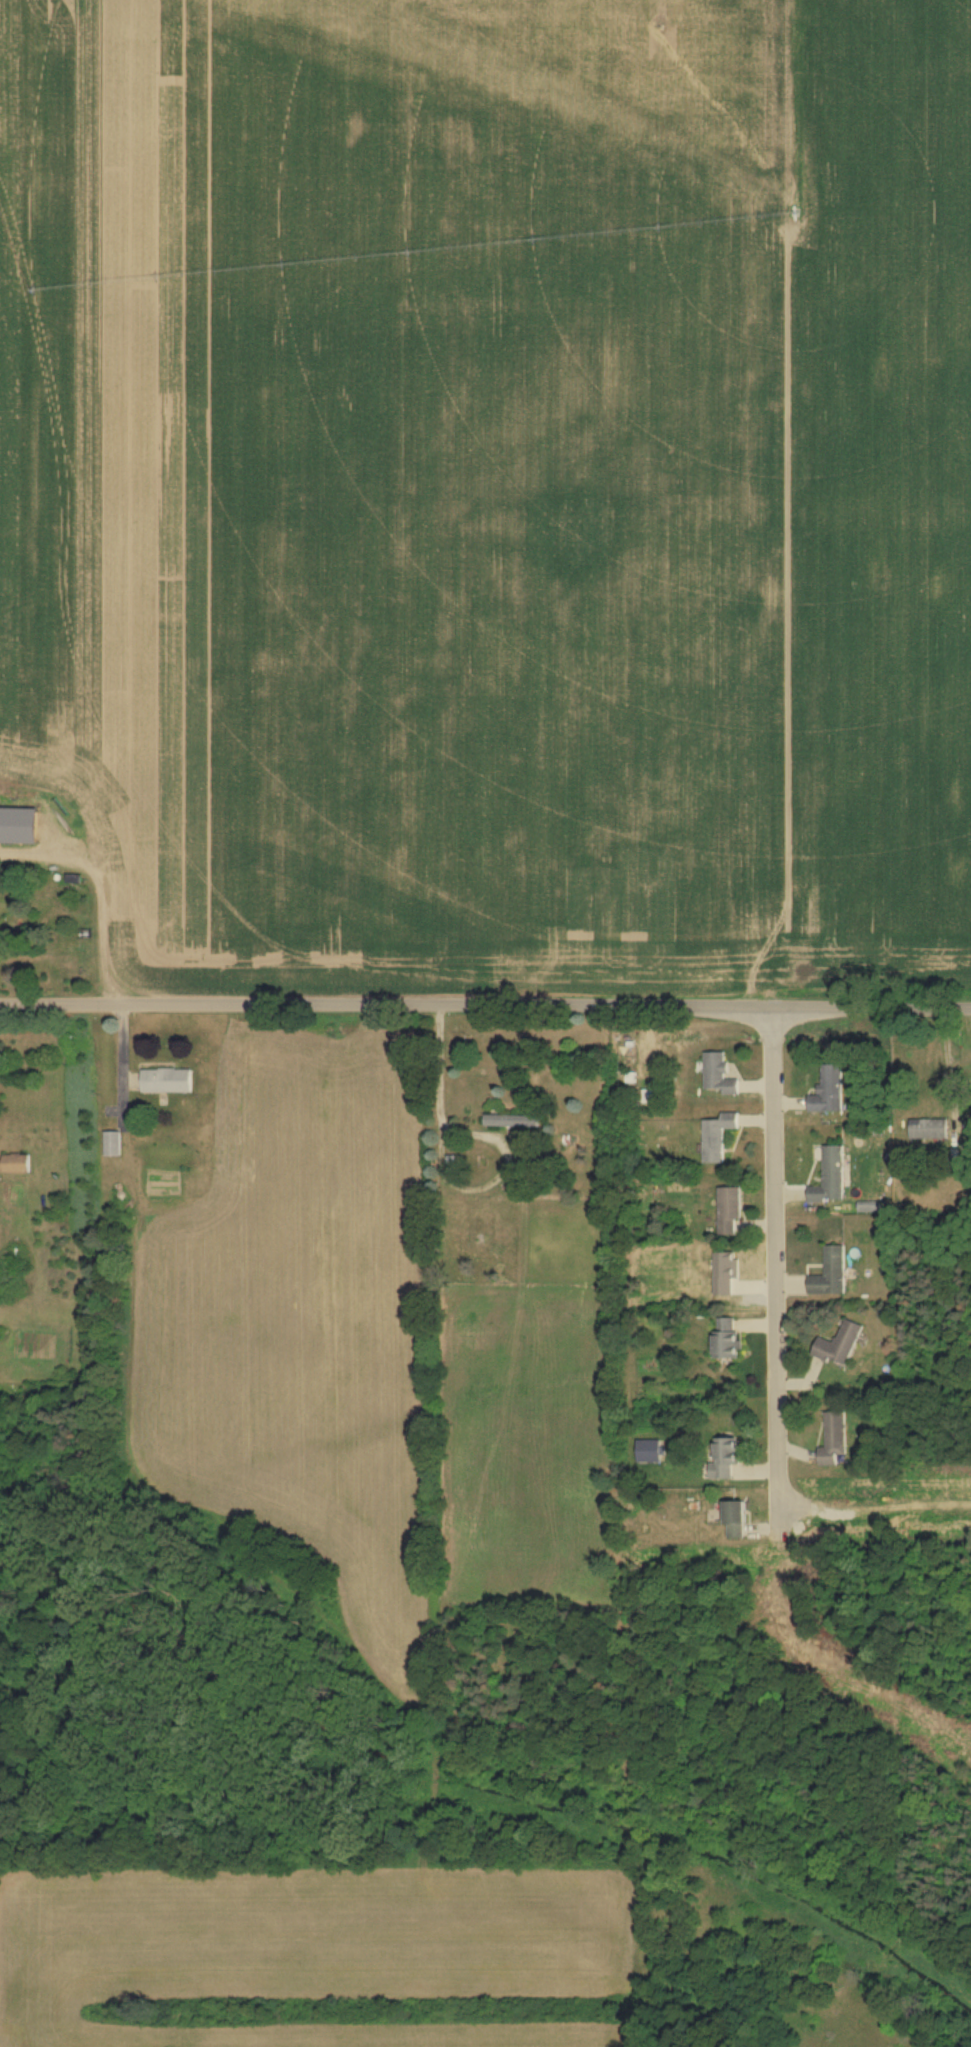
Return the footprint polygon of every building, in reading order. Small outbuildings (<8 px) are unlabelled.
[(723,1079),(723,1053),(701,1053),(701,1093),(737,1094),(737,1079),(723,1079)] [(818,1095),(805,1095),(805,1112),(841,1112),(841,1065),(818,1065),(818,1095)] [(198,1069),(145,1069),(145,1092),(198,1092),(198,1069)] [(722,1129),(738,1129),(738,1113),(717,1113),(717,1120),(700,1120),(700,1163),(722,1163),(722,1129)] [(907,1119),(907,1139),(945,1139),(945,1119),(907,1119)] [(805,1201),(840,1201),(840,1146),(819,1146),(820,1187),(805,1187),(805,1201)] [(721,1185),(721,1232),(742,1232),(742,1185),(721,1185)] [(847,1293),(847,1244),(827,1244),(827,1275),(811,1275),(811,1293),(847,1293)] [(719,1356),(742,1356),(742,1316),(719,1316),(719,1356)] [(864,1324),(847,1318),(839,1342),(822,1336),(816,1354),(851,1365),(864,1324)] [(828,1411),(829,1446),(822,1446),(823,1465),(841,1465),(841,1454),(849,1454),(849,1411),(828,1411)] [(742,1463),(742,1436),(719,1436),(719,1477),(738,1477),(738,1463),(742,1463)] [(660,1439),(645,1439),(645,1453),(660,1453),(660,1439)] [(749,1499),(729,1499),(729,1536),(749,1536),(749,1499)]
